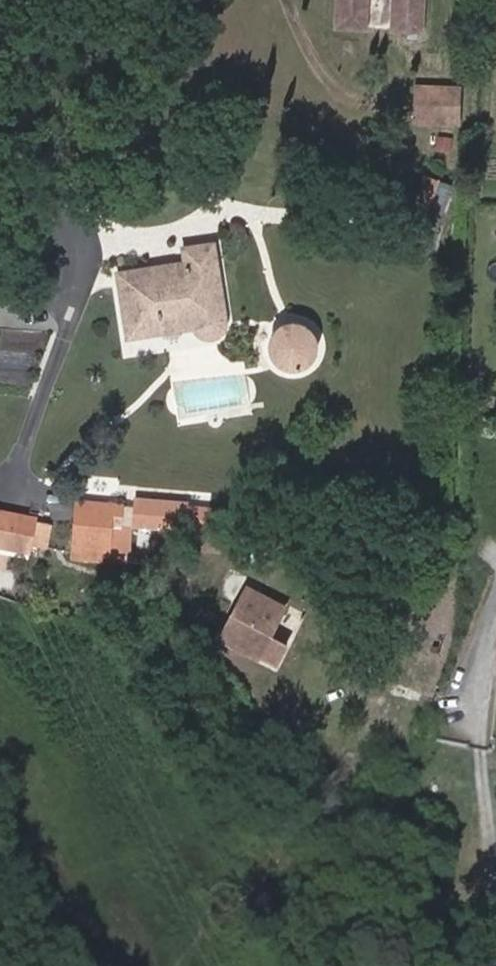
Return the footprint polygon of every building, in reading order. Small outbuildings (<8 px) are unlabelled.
[(372,0),(344,0),(342,27),(371,28),(372,0)] [(399,30),(426,29),(428,0),(400,0),(399,30)] [(414,84),(413,122),(455,122),(454,85),(414,84)] [(451,190),(428,181),(414,221),(438,228),(451,190)] [(181,251),(184,270),(215,266),(212,248),(181,251)] [(145,276),(142,333),(196,324),(201,331),(208,336),(214,337),(218,336),(222,333),(224,329),(225,322),(215,266),(184,270),(145,276)] [(129,335),(142,333),(145,276),(122,279),(129,335)] [(283,370),(298,374),(309,372),(315,365),(319,359),(321,350),(320,341),(313,329),(297,323),(277,332),(273,340),(272,346),(272,352),(274,359),(277,364),(283,370)] [(206,530),(208,498),(135,493),(133,525),(206,530)] [(120,556),(129,510),(86,500),(75,547),(120,556)] [(54,519),(37,515),(38,509),(0,502),(0,540),(24,545),(33,538),(49,542),(54,519)] [(261,656),(281,611),(245,594),(225,640),(261,656)]
